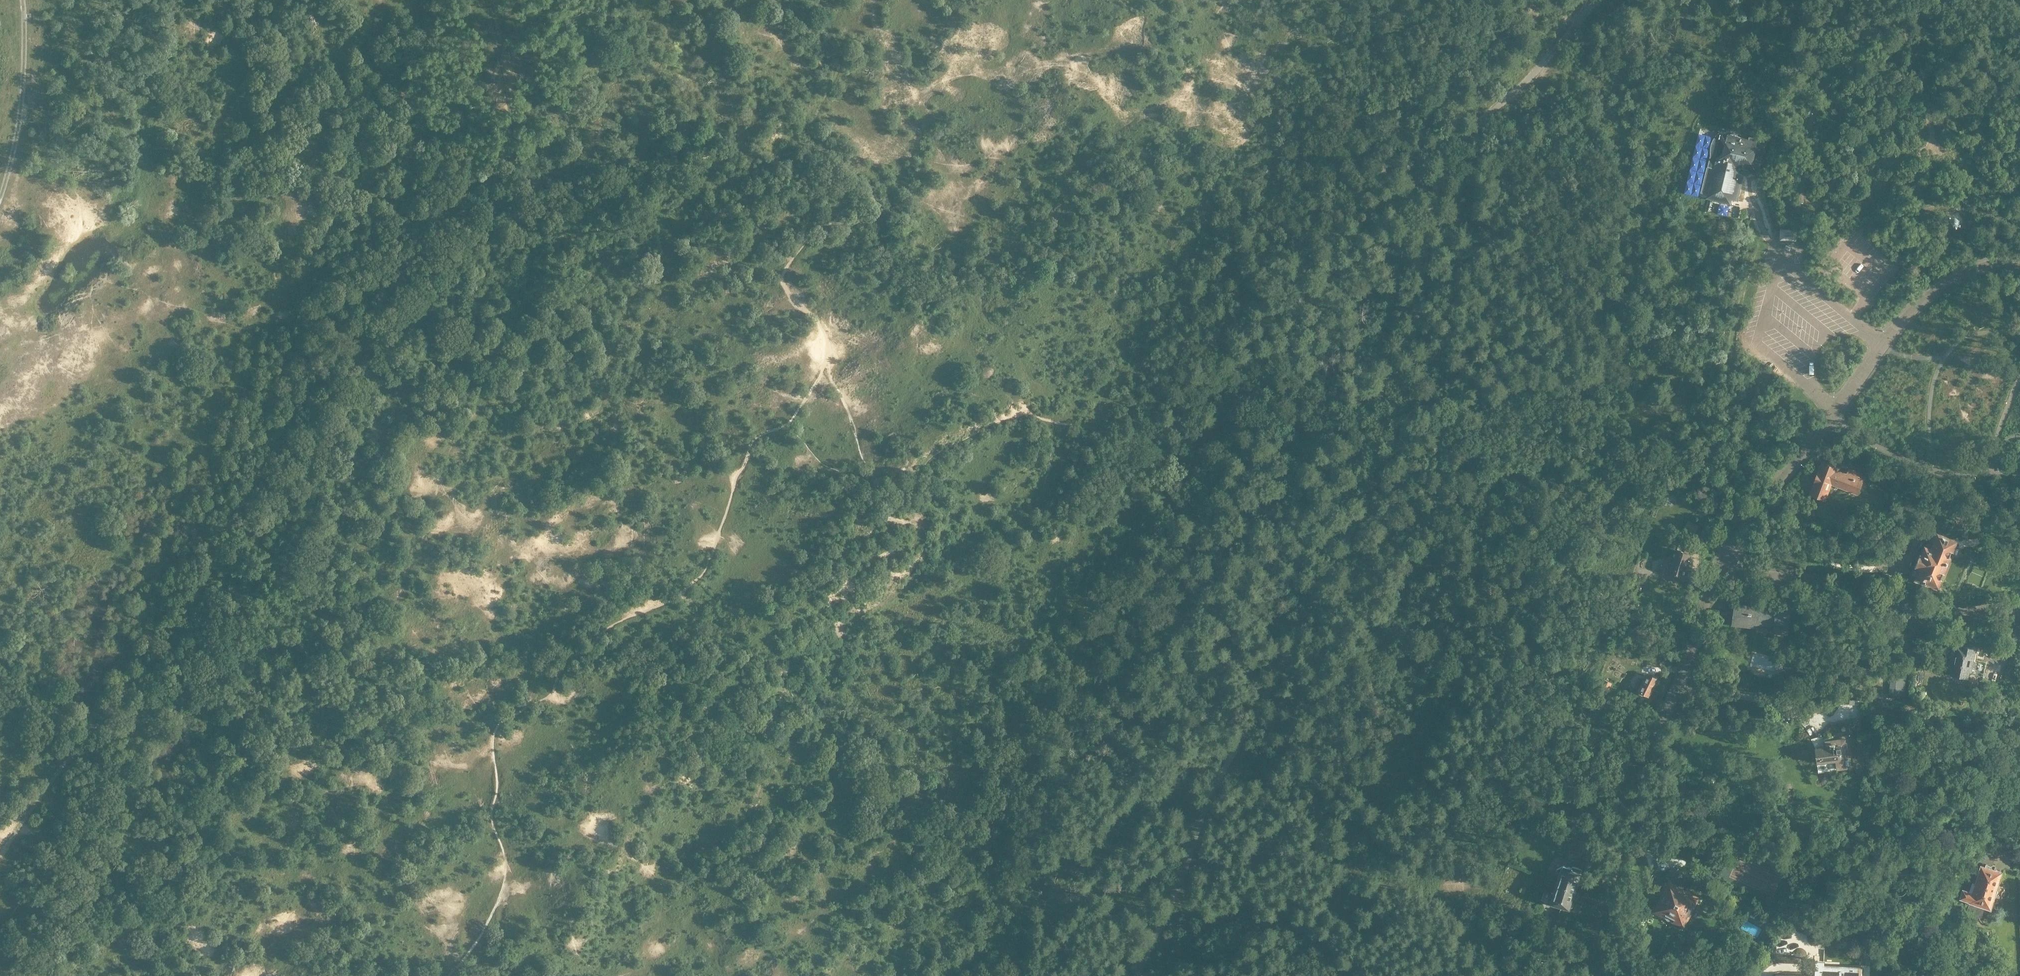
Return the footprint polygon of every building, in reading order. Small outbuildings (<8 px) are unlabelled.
[(1708,166),(1702,192),(1737,200),(1744,174),(1742,174),(1743,170),(1757,173),(1765,143),(1745,138),(1719,132),(1716,135),(1714,139),(1712,142),(1711,146),(1711,151),(1711,155),(1709,162),(1708,161),(1707,165),(1708,166)] [(1697,168),(1693,184),(1700,186),(1704,170),(1697,168)] [(1781,239),(1796,240),(1796,230),(1782,230),(1781,239)] [(1822,463),(1810,494),(1826,500),(1832,485),(1857,494),(1865,475),(1850,469),(1848,473),(1837,470),(1837,468),(1822,463)] [(1908,491),(1921,496),(1923,489),(1911,484),(1908,491)] [(1683,528),(1694,534),(1698,526),(1687,521),(1683,528)] [(1925,545),(1916,567),(1919,568),(1916,576),(1938,585),(1956,539),(1938,532),(1937,534),(1932,532),(1926,545),(1925,545)] [(1667,571),(1683,576),(1686,568),(1688,569),(1688,568),(1692,570),(1694,565),(1689,563),(1690,560),(1688,560),(1690,554),(1677,550),(1673,562),(1670,561),(1667,571)] [(1773,633),(1787,634),(1791,605),(1778,603),(1778,606),(1750,603),(1750,606),(1736,605),(1733,624),(1757,627),(1757,625),(1774,627),(1773,633)] [(1972,651),(1956,648),(1956,650),(1954,650),(1954,649),(1954,648),(1953,647),(1952,646),(1951,645),(1950,645),(1949,645),(1948,645),(1947,645),(1946,646),(1946,647),(1945,647),(1945,648),(1945,649),(1945,650),(1946,667),(1949,667),(1952,667),(1951,674),(1967,677),(1967,675),(1983,679),(1986,661),(1971,658),(1972,651)] [(1888,694),(1906,696),(1907,688),(1905,688),(1907,675),(1903,674),(1903,672),(1891,670),(1888,694)] [(1637,690),(1649,696),(1657,679),(1647,674),(1644,679),(1642,678),(1637,690)] [(1598,690),(1607,694),(1612,683),(1604,679),(1598,690)] [(1816,750),(1817,750),(1820,771),(1824,771),(1823,770),(1838,769),(1850,767),(1850,766),(1849,766),(1848,758),(1849,758),(1846,739),(1834,740),(1835,744),(1826,745),(1826,747),(1825,747),(1825,737),(1823,736),(1820,736),(1817,737),(1812,738),(1815,746),(1816,750)] [(1557,880),(1577,887),(1582,868),(1579,867),(1580,862),(1573,860),(1570,866),(1564,864),(1563,866),(1562,866),(1557,880)] [(1971,903),(1968,911),(1970,912),(1970,914),(1972,916),(1974,917),(1975,917),(1977,917),(1978,916),(1980,915),(1981,915),(1984,906),(1990,908),(1995,894),(1996,893),(1997,892),(1997,891),(1997,887),(2002,871),(1980,864),(1975,881),(1972,881),(1969,890),(1963,888),(1959,899),(1969,902),(1969,903),(1971,903)] [(1654,911),(1684,927),(1699,897),(1681,887),(1686,876),(1676,871),(1670,882),(1669,881),(1654,911)] [(1577,887),(1557,880),(1553,892),(1552,892),(1551,893),(1544,890),(1541,899),(1570,909),(1571,907),(1573,907),(1574,903),(1572,901),(1573,900),(1575,901),(1578,890),(1576,889),(1577,887)] [(1782,934),(1788,938),(1794,927),(1787,924),(1782,934)] [(1862,967),(1839,966),(1839,969),(1824,969),(1824,966),(1824,963),(1815,963),(1814,975),(1862,975),(1862,967)]
